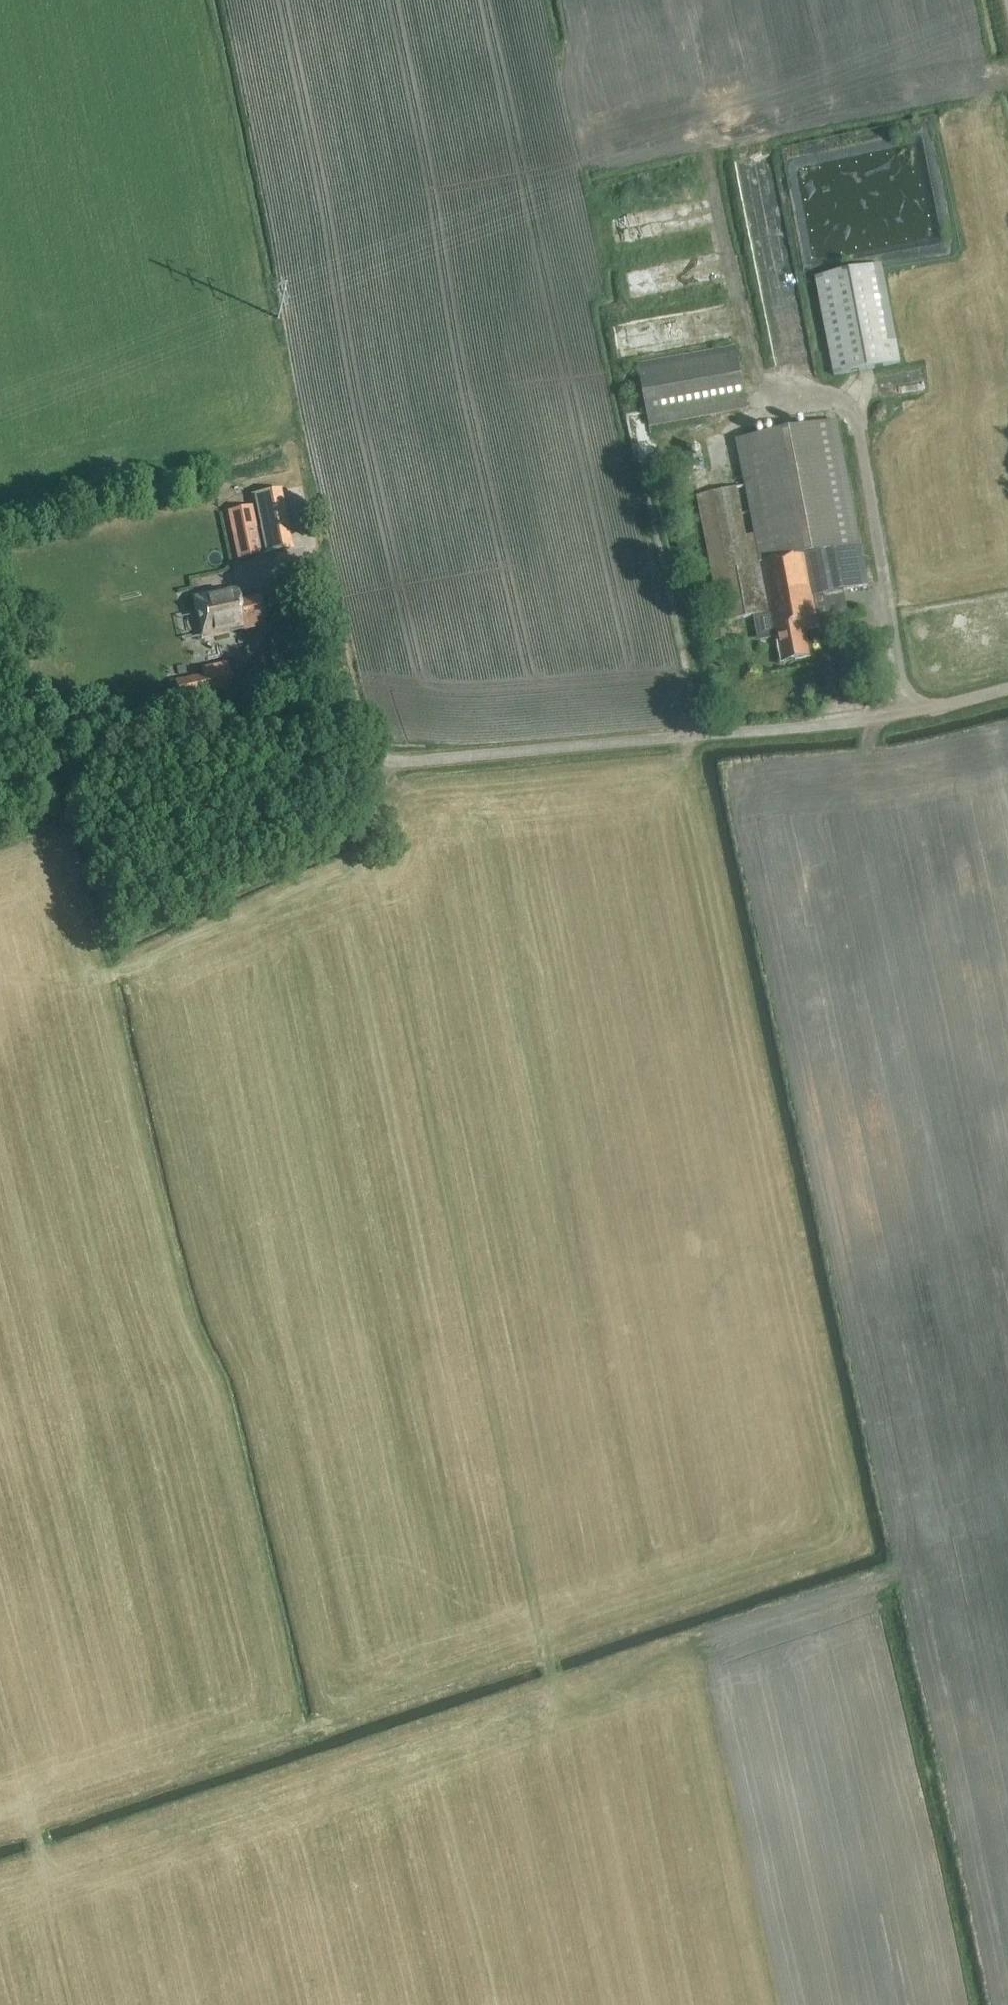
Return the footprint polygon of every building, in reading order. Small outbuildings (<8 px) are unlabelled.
[(816,279),(835,378),(901,366),(882,266),(816,279)] [(631,347),(631,354),(666,353),(665,326),(632,327),(632,347),(631,347)] [(650,421),(747,403),(739,354),(639,371),(650,421)] [(861,547),(840,424),(739,442),(747,488),(699,496),(722,623),(770,615),(775,638),(778,638),(782,664),(810,659),(805,633),(820,630),(814,597),(868,587),(861,547)] [(237,533),(231,534),(237,561),(266,555),(265,552),(289,547),(277,490),(253,495),(260,528),(258,528),(253,507),(233,511),(237,533)] [(246,630),(267,626),(261,597),(240,601),(237,588),(193,597),(202,640),(246,631),(246,630)] [(175,682),(179,700),(233,689),(230,671),(175,682)]
